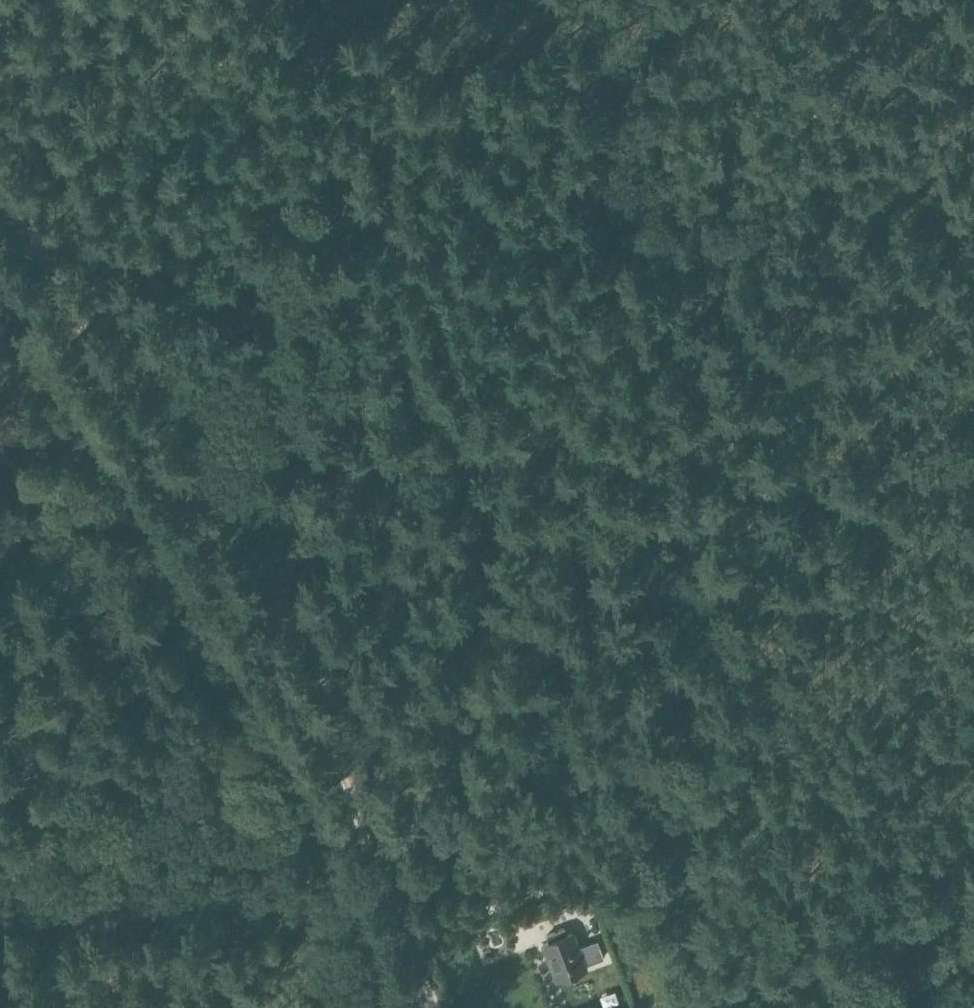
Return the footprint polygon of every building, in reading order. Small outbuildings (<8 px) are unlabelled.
[(563,885),(566,893),(589,886),(585,876),(563,885)] [(585,968),(572,932),(544,942),(557,978),(585,968)] [(461,948),(472,943),(469,934),(457,939),(461,948)] [(499,954),(484,960),(489,971),(503,965),(499,954)] [(489,976),(479,980),(485,997),(496,993),(489,976)]
